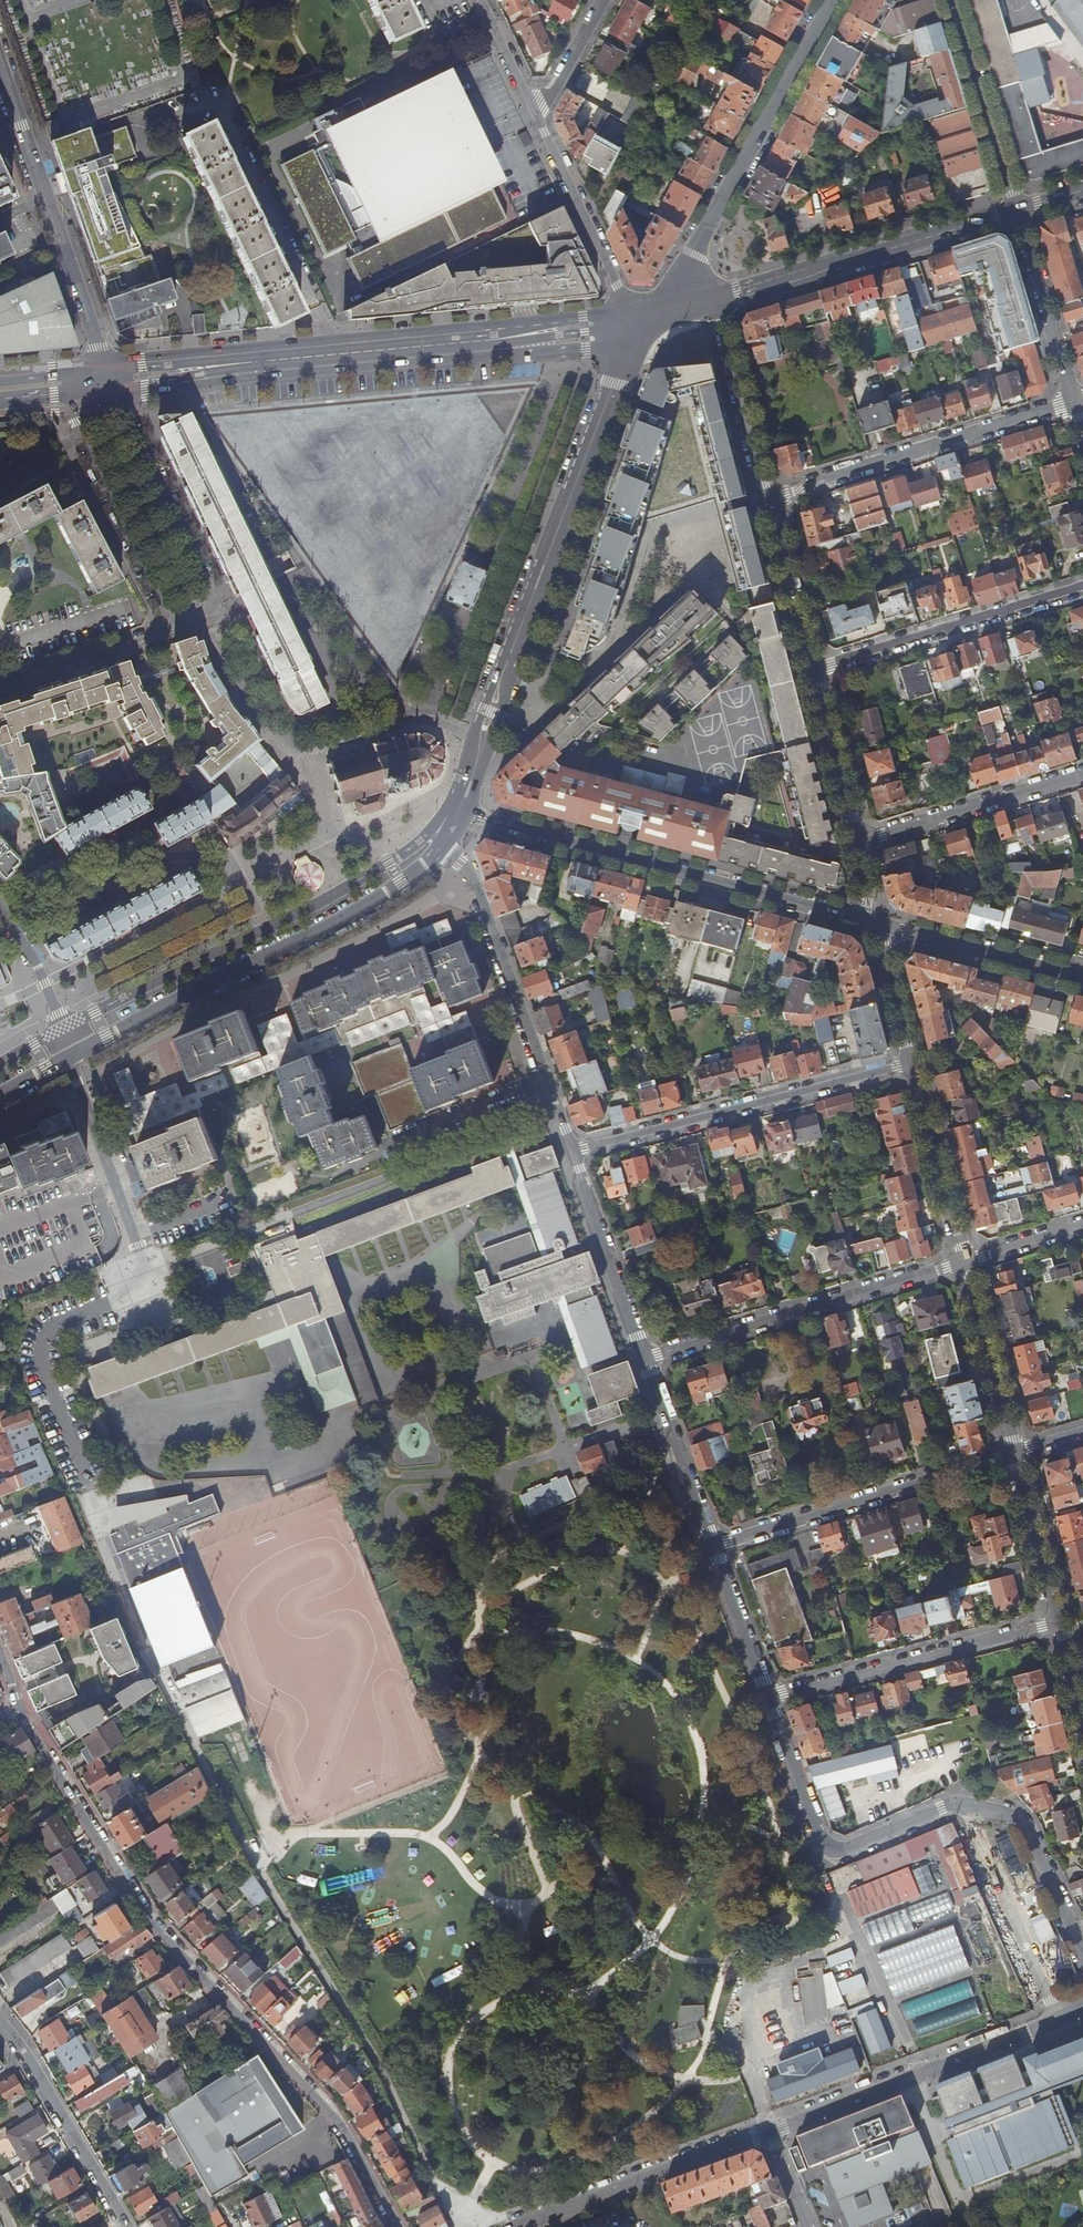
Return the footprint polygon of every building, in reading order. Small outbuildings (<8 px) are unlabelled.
[(389,44),(416,31),(401,0),(367,0),(389,44)] [(503,0),(511,16),(531,7),(528,0),(504,0),(503,0)] [(576,0),(557,0),(548,16),(561,24),(565,18),(568,20),(578,1),(576,0)] [(620,15),(640,26),(649,10),(631,0),(629,0),(620,15)] [(802,13),(779,0),(758,0),(761,2),(750,21),(786,42),(802,13)] [(849,13),(876,28),(880,30),(892,9),(896,1),(894,0),(856,0),(849,13)] [(924,27),(941,22),(935,0),(924,0),(917,2),(904,8),(898,7),(892,9),(880,30),(893,37),(914,31),(924,27)] [(1028,106),(1050,99),(1034,49),(1014,55),(1008,35),(1006,29),(998,2),(997,0),(969,0),(1023,175),(1034,180),(1082,165),(1082,139),(1042,151),(1028,106)] [(1056,0),(1082,35),(1082,22),(1066,0),(1056,0)] [(1082,22),(1082,0),(1066,0),(1082,22)] [(533,15),(540,12),(541,5),(525,13),(528,18),(533,15)] [(681,14),(667,6),(662,15),(676,23),(681,14)] [(876,28),(849,13),(835,37),(854,48),(860,37),(864,31),(872,35),(876,28)] [(528,18),(514,25),(517,31),(521,29),(535,59),(553,50),(538,20),(536,21),(533,15),(528,18)] [(640,26),(620,15),(611,32),(623,39),(618,48),(626,53),(630,55),(636,46),(630,42),(640,26)] [(950,49),(941,22),(924,27),(914,31),(922,57),(931,55),(950,49)] [(726,23),(719,36),(753,55),(773,66),(782,49),(762,38),(760,42),(726,23)] [(1048,23),(1008,35),(1014,55),(1034,49),(1061,41),(1048,23)] [(860,37),(868,42),(872,35),(864,31),(860,37)] [(854,48),(835,37),(819,66),(843,79),(846,81),(862,52),(854,48)] [(860,37),(854,48),(862,52),(868,42),(860,37)] [(618,48),(608,43),(595,66),(613,76),(626,53),(618,48)] [(906,62),(890,67),(885,103),(883,126),(882,133),(922,121),(930,118),(967,107),(950,49),(931,55),(938,78),(941,77),(948,102),(941,104),(939,98),(915,105),(902,97),(906,62)] [(671,78),(686,87),(695,72),(721,86),(725,81),(730,84),(732,87),(731,89),(728,88),(725,94),(728,95),(721,106),(743,119),(758,92),(733,78),(726,74),(718,70),(686,52),(671,78)] [(743,62),(733,78),(758,92),(773,66),(753,55),(749,62),(745,60),(744,61),(743,62)] [(721,66),(718,70),(726,74),(729,70),(721,66)] [(843,79),(819,66),(805,90),(842,110),(849,97),(840,92),(841,89),(839,88),(843,79)] [(612,83),(584,68),(574,86),(602,101),(612,83)] [(483,230),(484,231),(506,220),(490,188),(488,189),(487,188),(486,189),(432,80),(435,78),(434,77),(365,111),(359,98),(342,106),(348,119),(339,123),(331,127),(330,125),(312,134),(319,148),(312,151),(311,150),(280,165),(324,256),(348,244),(353,255),(346,259),(361,290),(362,291),(363,291),(362,289),(395,273),(430,256),(483,230)] [(842,110),(805,90),(792,114),(816,128),(828,108),(830,109),(831,113),(836,116),(826,133),(859,152),(879,135),(882,133),(874,129),(842,110)] [(582,136),(583,136),(577,124),(584,122),(583,116),(577,115),(585,100),(568,91),(556,113),(556,124),(567,146),(575,141),(582,136)] [(621,120),(634,127),(647,103),(634,96),(621,120)] [(348,119),(342,106),(333,111),(339,123),(348,119)] [(721,106),(719,106),(706,129),(715,134),(718,129),(733,138),(743,119),(721,106)] [(600,129),(603,123),(607,116),(608,113),(605,111),(601,109),(599,107),(595,114),(591,122),(597,126),(593,132),(597,134),(600,129)] [(987,169),(967,107),(930,118),(949,177),(982,166),(983,170),(987,169)] [(816,128),(792,114),(778,138),(796,149),(800,151),(805,154),(809,147),(810,146),(814,140),(810,138),(816,128)] [(53,136),(64,132),(58,117),(47,122),(53,136)] [(299,314),(209,126),(183,139),(182,139),(187,148),(273,327),(299,314)] [(698,132),(687,126),(680,139),(691,145),(698,132)] [(89,127),(49,141),(92,262),(138,246),(113,193),(102,197),(96,179),(103,176),(101,169),(134,157),(124,127),(93,137),(89,127)] [(590,130),(585,138),(582,136),(575,141),(577,143),(570,148),(575,155),(577,156),(574,161),(578,168),(584,156),(597,134),(593,132),(590,130)] [(622,148),(597,134),(584,156),(594,161),(591,166),(601,171),(597,177),(604,181),(620,151),(622,148)] [(690,158),(714,172),(727,149),(708,138),(704,145),(702,144),(701,146),(703,147),(698,156),(693,153),(694,152),(678,143),(674,150),(690,158)] [(796,149),(778,138),(762,167),(785,180),(794,163),(794,161),(791,159),(796,149)] [(891,140),(882,143),(890,169),(899,167),(891,140)] [(800,151),(796,149),(791,159),(794,161),(800,151)] [(676,182),(700,196),(714,172),(690,158),(676,182)] [(785,180),(762,167),(746,196),(770,210),(772,211),(781,196),(777,194),(785,180)] [(927,176),(903,184),(910,206),(934,199),(927,176)] [(11,202),(0,178),(0,207),(11,202)] [(659,216),(682,229),(700,196),(676,182),(657,216),(659,216)] [(797,202),(808,193),(792,184),(788,191),(789,192),(786,197),(797,202)] [(887,188),(863,196),(870,219),(894,211),(887,188)] [(605,212),(612,228),(623,209),(625,205),(628,199),(629,197),(617,190),(605,212)] [(643,207),(628,199),(625,205),(640,213),(643,207)] [(854,228),(846,203),(829,208),(825,210),(833,234),(854,228)] [(400,285),(392,289),(390,291),(390,292),(390,295),(388,296),(385,292),(347,311),(348,321),(413,314),(446,305),(453,304),(454,310),(481,308),(522,304),(564,300),(595,297),(596,285),(559,208),(435,268),(400,285)] [(631,279),(653,280),(682,229),(659,216),(649,234),(651,235),(642,252),(638,251),(639,240),(623,209),(612,228),(609,234),(631,279)] [(1070,253),(1070,252),(1067,242),(1074,240),(1071,230),(1067,217),(1045,223),(1040,233),(1062,305),(1080,299),(1082,298),(1082,297),(1070,253)] [(778,228),(775,218),(764,221),(773,251),(790,246),(784,227),(778,228)] [(10,258),(0,235),(0,263),(10,258)] [(998,238),(995,239),(995,240),(997,239),(1008,244),(1009,250),(1010,249),(1008,243),(1007,241),(1005,240),(1004,239),(1002,238),(1000,238),(998,238)] [(1004,351),(1038,341),(1010,249),(1009,250),(1008,244),(997,239),(995,240),(995,239),(953,251),(960,278),(980,272),(989,301),(986,302),(995,334),(999,333),(1004,351)] [(138,246),(92,262),(113,322),(127,318),(131,327),(159,314),(157,306),(175,300),(168,278),(159,281),(150,254),(144,256),(138,246)] [(960,278),(953,251),(929,259),(938,291),(962,283),(960,278)] [(430,256),(395,273),(400,285),(435,268),(430,256)] [(924,348),(902,274),(899,268),(873,276),(880,299),(880,300),(894,296),(895,299),(899,298),(897,294),(903,293),(905,299),(895,301),(911,351),(924,348)] [(977,331),(969,304),(926,317),(923,307),(927,305),(918,275),(908,278),(906,273),(902,274),(924,348),(943,342),(951,339),(977,331)] [(880,299),(873,276),(847,284),(853,306),(858,305),(860,314),(867,311),(865,303),(869,302),(871,310),(878,308),(876,300),(880,299)] [(48,350),(74,347),(49,277),(20,290),(48,350)] [(851,315),(849,308),(853,306),(847,284),(819,292),(826,314),(831,313),(833,321),(851,315)] [(8,300),(31,351),(48,350),(20,290),(0,299),(0,303),(8,300)] [(826,314),(819,292),(780,305),(785,324),(787,332),(821,323),(828,322),(826,314)] [(1080,299),(1062,305),(1067,322),(1082,317),(1082,309),(1080,299)] [(31,351),(8,300),(0,303),(0,354),(31,351)] [(785,324),(780,305),(741,315),(733,325),(741,348),(744,346),(770,338),(768,329),(785,324)] [(886,318),(884,310),(879,311),(878,314),(880,320),(886,318)] [(193,336),(204,335),(203,316),(191,317),(193,336)] [(127,318),(113,322),(117,334),(131,327),(127,318)] [(832,333),(829,325),(828,322),(821,323),(821,325),(815,327),(827,363),(836,360),(840,373),(844,372),(832,333)] [(838,331),(836,324),(834,323),(829,325),(832,333),(838,331)] [(1072,337),(1078,358),(1082,357),(1082,333),(1072,337)] [(782,362),(778,349),(780,349),(777,336),(770,338),(744,346),(752,371),(782,362)] [(955,355),(951,339),(943,342),(948,358),(955,355)] [(1046,384),(1033,343),(1012,349),(1015,360),(1021,358),(1028,381),(1022,382),(1025,393),(1026,397),(1041,392),(1046,384)] [(979,369),(988,366),(985,358),(981,346),(972,348),(979,369)] [(1006,359),(1004,352),(985,358),(988,366),(988,369),(1002,364),(1000,360),(1006,359)] [(911,370),(906,353),(897,355),(900,363),(902,372),(911,370)] [(900,363),(897,355),(886,359),(876,362),(879,372),(887,370),(889,366),(900,363)] [(748,497),(714,365),(662,369),(660,369),(658,370),(656,371),(654,375),(650,373),(640,395),(645,397),(644,400),(648,402),(645,411),(640,409),(636,417),(633,425),(630,424),(623,447),(630,449),(618,478),(614,477),(607,500),(613,503),(606,523),(602,531),(598,530),(592,552),(598,555),(587,584),(583,582),(576,605),(582,608),(567,646),(567,648),(565,654),(581,660),(584,653),(586,654),(597,646),(604,640),(607,636),(609,630),(611,624),(613,625),(637,544),(631,541),(634,534),(635,534),(639,521),(714,499),(723,496),(725,504),(726,503),(748,497)] [(1022,382),(1019,372),(997,378),(1004,400),(1025,393),(1022,382)] [(964,383),(965,388),(972,410),(991,405),(985,385),(975,388),(973,380),(964,383)] [(965,413),(959,392),(939,398),(945,417),(946,419),(965,413)] [(945,417),(939,398),(939,396),(912,404),(913,406),(915,412),(919,425),(945,417)] [(888,400),(889,405),(903,401),(901,397),(888,400)] [(919,425),(915,412),(914,412),(912,406),(913,406),(912,404),(911,399),(903,401),(889,405),(891,412),(892,412),(899,432),(919,426),(919,425)] [(895,426),(888,402),(856,412),(861,428),(864,436),(895,426)] [(227,576),(233,573),(235,578),(242,592),(246,600),(252,613),(246,616),(255,636),(254,637),(273,676),(275,675),(277,684),(279,690),(282,695),(284,701),(287,705),(291,711),(294,714),(295,715),(297,716),(299,716),(300,715),(306,712),(309,710),(310,712),(324,705),(322,702),(319,695),(324,693),(300,652),(304,650),(274,587),(270,579),(264,565),(196,423),(194,423),(190,425),(185,414),(168,416),(173,425),(164,429),(164,428),(164,435),(159,438),(178,477),(179,476),(185,473),(191,484),(184,487),(183,488),(201,527),(203,526),(209,523),(214,534),(208,537),(206,537),(225,576),(227,576)] [(173,425),(168,416),(161,417),(164,428),(164,429),(173,425)] [(1048,440),(1047,437),(1045,437),(1042,427),(1022,433),(1029,453),(1053,446),(1050,439),(1048,440)] [(1029,453),(1022,433),(1002,440),(1008,460),(1029,453)] [(1000,481),(988,444),(983,445),(988,460),(995,482),(1000,481)] [(801,453),(800,448),(798,449),(797,445),(775,450),(780,470),(790,475),(803,471),(798,453),(801,453)] [(1074,458),(1071,449),(1048,456),(1051,465),(1066,460),(1074,458)] [(956,453),(935,460),(939,471),(942,471),(945,481),(949,480),(950,483),(953,482),(952,479),(963,476),(961,468),(956,453)] [(995,482),(988,460),(961,468),(963,476),(968,490),(983,486),(985,490),(996,487),(995,482)] [(1073,482),(1066,460),(1051,465),(1041,468),(1050,495),(1064,491),(1063,485),(1073,482)] [(191,484),(185,473),(179,476),(184,487),(191,484)] [(50,507),(92,585),(119,571),(111,555),(115,552),(118,549),(114,543),(107,548),(90,516),(94,514),(98,510),(94,504),(86,508),(77,492),(55,505),(40,476),(0,497),(0,533),(50,507)] [(904,477),(883,484),(889,506),(911,499),(904,477)] [(888,522),(874,478),(845,487),(859,532),(888,522)] [(942,499),(935,478),(909,486),(915,507),(942,499)] [(723,496),(714,499),(717,509),(737,585),(738,589),(747,587),(727,513),(744,508),(743,504),(727,508),(727,507),(726,503),(725,504),(723,496)] [(1067,503),(1049,509),(1052,519),(1059,518),(1071,514),(1067,503)] [(979,527),(972,504),(968,505),(970,510),(947,516),(953,535),(979,527)] [(750,507),(744,508),(747,519),(753,517),(750,507)] [(838,538),(832,514),(825,516),(823,507),(819,508),(813,510),(803,512),(812,546),(817,545),(838,538)] [(744,508),(727,513),(747,587),(748,589),(770,584),(769,581),(753,517),(747,519),(744,508)] [(1081,511),(1071,514),(1059,518),(1068,547),(1082,543),(1082,517),(1081,511)] [(214,534),(209,523),(203,526),(208,537),(214,534)] [(867,563),(859,532),(838,538),(817,545),(815,548),(817,556),(821,558),(819,561),(821,568),(824,570),(829,568),(830,573),(839,571),(840,573),(843,575),(848,573),(850,570),(849,568),(867,563)] [(905,532),(896,532),(895,549),(904,549),(905,532)] [(954,540),(953,535),(927,543),(924,544),(925,549),(954,540)] [(1050,568),(1040,538),(1014,546),(1025,579),(1036,576),(1035,573),(1050,568)] [(462,549),(441,597),(467,607),(487,559),(462,549)] [(944,581),(940,568),(932,570),(936,584),(944,581)] [(1017,579),(1014,570),(994,576),(1001,599),(1018,594),(1014,580),(1017,579)] [(242,592),(235,578),(233,573),(227,576),(236,595),(242,592)] [(1001,599),(994,576),(994,573),(973,580),(980,605),(1001,599)] [(946,594),(950,606),(969,600),(966,588),(962,589),(958,577),(946,580),(950,593),(946,594)] [(915,609),(910,594),(907,584),(876,593),(878,600),(885,620),(900,616),(901,618),(916,614),(915,609)] [(942,606),(935,586),(910,594),(915,609),(922,606),(922,607),(928,606),(930,610),(942,606)] [(715,610),(695,588),(669,613),(663,619),(666,622),(657,630),(654,627),(652,629),(624,656),(623,657),(622,656),(616,662),(617,663),(619,665),(611,673),(609,670),(608,672),(578,700),(577,699),(571,705),(574,708),(567,716),(564,713),(563,714),(545,732),(544,732),(536,740),(556,759),(563,753),(561,750),(562,750),(574,738),(576,740),(596,721),(597,722),(610,711),(638,689),(647,682),(643,679),(654,668),(655,669),(683,647),(692,640),(688,636),(715,610)] [(783,749),(810,742),(769,601),(745,608),(783,749)] [(845,605),(823,611),(832,639),(863,629),(862,627),(874,623),(869,605),(847,612),(845,605)] [(1070,612),(1074,622),(1068,624),(1071,635),(1082,631),(1082,608),(1070,612)] [(1042,647),(1037,631),(1016,638),(1015,634),(1007,637),(1013,658),(1021,656),(1021,654),(1042,647)] [(727,667),(733,672),(747,658),(749,657),(743,651),(745,649),(733,636),(730,632),(717,645),(720,647),(712,654),(715,658),(726,668),(727,667)] [(1007,650),(1005,643),(1001,644),(998,634),(979,640),(987,666),(1006,660),(1003,651),(1007,650)] [(232,706),(210,669),(200,641),(192,637),(173,643),(179,662),(182,670),(211,719),(208,721),(211,727),(214,728),(215,727),(222,736),(220,737),(220,741),(224,745),(215,752),(211,748),(208,747),(203,751),(205,755),(193,765),(194,766),(185,774),(189,782),(198,799),(209,821),(211,825),(213,824),(218,831),(220,830),(230,847),(266,825),(262,819),(297,792),(298,792),(285,773),(284,774),(277,766),(265,775),(271,782),(268,785),(270,789),(239,814),(232,805),(235,802),(219,783),(215,786),(210,780),(214,776),(245,751),(254,761),(266,752),(257,741),(260,739),(244,718),(242,719),(232,706)] [(954,648),(961,670),(982,664),(978,651),(974,652),(971,642),(954,648)] [(328,700),(304,650),(300,652),(324,693),(319,695),(322,702),(328,700)] [(960,675),(954,653),(924,662),(931,684),(960,675)] [(715,658),(712,654),(696,670),(699,673),(715,658)] [(931,684),(924,662),(924,660),(900,667),(910,697),(933,690),(931,684)] [(1008,668),(1006,660),(987,666),(989,674),(1008,668)] [(134,686),(137,685),(134,676),(132,677),(126,662),(105,669),(110,684),(106,685),(101,670),(89,674),(93,686),(87,689),(83,676),(66,681),(67,684),(60,686),(58,681),(49,684),(50,687),(45,688),(45,685),(35,688),(37,694),(29,696),(31,700),(16,705),(15,701),(0,705),(0,747),(3,758),(8,756),(12,769),(7,771),(9,778),(29,775),(26,765),(31,764),(24,744),(20,745),(15,729),(50,718),(51,721),(65,717),(64,713),(104,701),(105,704),(124,698),(129,708),(121,712),(124,717),(121,718),(127,731),(131,729),(137,741),(140,739),(143,746),(161,737),(158,730),(160,729),(156,721),(160,719),(149,698),(145,700),(141,692),(138,694),(134,686)] [(687,705),(692,710),(716,687),(711,682),(709,683),(699,673),(696,670),(694,668),(674,687),(676,689),(679,692),(689,703),(687,705)] [(1032,696),(1028,682),(1021,684),(1024,692),(1026,698),(1028,697),(1032,696)] [(660,704),(663,708),(679,692),(676,689),(660,704)] [(936,699),(933,690),(910,697),(913,706),(936,699)] [(1063,718),(1059,702),(1057,697),(1035,704),(1040,722),(1052,718),(1053,721),(1063,718)] [(1015,706),(1014,702),(999,706),(1001,710),(1010,707),(1015,706)] [(650,709),(637,721),(641,725),(641,724),(644,728),(655,734),(653,739),(660,741),(662,739),(676,725),(672,720),(673,718),(663,708),(660,704),(653,711),(650,709)] [(1002,714),(1001,710),(999,706),(978,713),(980,721),(1002,714)] [(1022,727),(1015,706),(1010,707),(1016,728),(1022,727)] [(885,742),(876,709),(860,713),(870,747),(886,743),(885,742)] [(1082,727),(1078,715),(1064,720),(1067,732),(1082,727)] [(953,728),(950,721),(943,723),(945,728),(945,730),(953,728)] [(988,738),(995,736),(992,722),(984,724),(988,738)] [(1082,727),(1067,732),(1068,734),(1071,744),(1082,740),(1082,727)] [(442,747),(440,746),(439,747),(434,745),(437,742),(436,741),(433,744),(432,739),(433,737),(432,736),(431,737),(424,735),(424,732),(422,732),(422,735),(418,737),(418,732),(415,732),(416,737),(412,735),(411,733),(409,733),(409,736),(405,738),(403,734),(401,734),(403,739),(393,741),(392,738),(390,738),(391,741),(374,747),(373,744),(371,744),(373,750),(363,753),(363,750),(361,751),(362,754),(353,757),(352,754),(350,754),(351,757),(342,760),(341,757),(340,758),(341,761),(331,764),(330,760),(328,761),(329,764),(326,765),(327,767),(330,766),(332,775),(329,776),(330,778),(333,777),(337,790),(334,792),(334,794),(337,793),(340,803),(337,804),(338,806),(341,805),(341,808),(343,807),(342,805),(352,802),(355,811),(354,811),(354,812),(355,812),(362,815),(362,816),(363,815),(379,809),(380,810),(381,809),(381,808),(384,804),(385,804),(385,802),(384,802),(382,797),(389,795),(390,796),(390,797),(393,796),(393,795),(393,794),(402,791),(403,792),(404,791),(404,793),(406,792),(406,790),(407,790),(406,789),(416,786),(417,791),(420,790),(418,785),(424,785),(425,786),(426,786),(426,784),(428,780),(430,783),(432,782),(430,778),(435,778),(436,780),(438,779),(437,777),(441,771),(443,771),(443,769),(441,769),(439,764),(443,764),(443,763),(439,762),(442,758),(444,758),(445,756),(442,755),(441,749),(442,747)] [(1076,758),(1071,744),(1068,734),(1057,737),(1055,733),(1050,734),(1052,739),(1041,742),(1049,767),(1076,758)] [(957,767),(947,734),(926,740),(932,762),(919,765),(922,776),(957,767)] [(1036,774),(1026,742),(1024,734),(1018,735),(1021,746),(1023,751),(1014,754),(1021,778),(1036,774)] [(1021,778),(1014,754),(1012,748),(1008,736),(995,740),(996,745),(1000,758),(993,761),(999,779),(1000,785),(1021,778)] [(1049,767),(1041,742),(1040,738),(1026,742),(1036,774),(1050,770),(1049,767)] [(556,759),(536,740),(522,753),(547,779),(545,783),(544,789),(538,811),(558,817),(565,819),(567,813),(592,820),(590,825),(598,827),(601,828),(614,780),(561,766),(555,760),(556,759)] [(810,742),(783,749),(787,762),(788,769),(795,797),(823,790),(810,742)] [(138,779),(122,746),(94,758),(75,766),(66,770),(68,776),(119,756),(131,782),(138,779)] [(1023,751),(1021,746),(1012,748),(1014,754),(1023,751)] [(71,758),(75,766),(94,758),(91,749),(71,758)] [(865,755),(871,777),(895,771),(889,749),(865,755)] [(277,766),(266,752),(254,761),(265,775),(277,766)] [(523,783),(521,779),(522,775),(525,772),(526,773),(528,772),(539,779),(538,781),(545,783),(547,779),(522,753),(495,780),(500,801),(538,811),(544,789),(537,787),(523,783)] [(999,779),(993,761),(991,755),(970,762),(977,785),(999,779)] [(185,774),(177,759),(146,777),(149,782),(174,767),(184,784),(189,782),(185,774)] [(629,835),(645,771),(625,766),(621,782),(614,780),(601,828),(618,833),(620,823),(622,823),(622,825),(622,827),(622,829),(623,830),(624,832),(625,833),(627,834),(629,835)] [(7,771),(0,773),(0,779),(9,778),(7,771)] [(656,843),(668,795),(661,793),(666,777),(645,771),(629,835),(630,835),(632,835),(634,834),(635,834),(637,832),(638,831),(639,830),(639,828),(641,829),(639,838),(656,843)] [(2,794),(16,792),(19,787),(26,792),(24,796),(41,841),(51,835),(63,854),(82,844),(83,844),(89,841),(89,840),(130,818),(130,819),(136,816),(136,815),(148,809),(139,792),(131,790),(61,827),(58,823),(54,809),(57,808),(55,800),(51,802),(41,774),(29,775),(9,778),(0,779),(0,792),(2,794)] [(219,783),(214,776),(210,780),(215,786),(219,783)] [(906,801),(901,781),(874,788),(879,808),(906,801)] [(240,808),(235,802),(232,805),(239,814),(270,789),(268,785),(240,808)] [(821,842),(835,839),(823,790),(795,797),(796,800),(798,807),(806,838),(810,838),(811,844),(816,844),(821,842)] [(280,816),(303,798),(297,792),(262,819),(266,825),(279,815),(280,816)] [(701,855),(702,850),(711,852),(710,857),(718,859),(736,796),(728,793),(724,796),(721,809),(668,795),(656,843),(701,855)] [(756,798),(737,793),(718,859),(758,870),(765,843),(745,837),(738,835),(732,834),(735,822),(748,826),(756,798)] [(209,821),(198,799),(152,824),(164,846),(184,835),(185,835),(190,832),(209,821)] [(1002,846),(1021,840),(1015,820),(1007,823),(1004,812),(993,815),(1002,846)] [(1042,818),(1032,821),(1036,833),(1039,842),(1068,833),(1061,812),(1052,815),(1052,813),(1042,816),(1042,818)] [(592,820),(567,813),(565,819),(590,825),(592,820)] [(1025,836),(1036,833),(1032,821),(1032,819),(1030,815),(1015,820),(1021,840),(1022,845),(1027,843),(1025,836)] [(565,819),(558,817),(597,828),(598,827),(590,825),(565,819)] [(949,855),(968,849),(970,855),(973,853),(965,829),(943,836),(949,855)] [(552,855),(488,838),(476,850),(500,916),(514,911),(540,901),(543,889),(533,886),(531,897),(531,899),(520,903),(512,881),(514,876),(544,884),(552,855)] [(6,850),(7,849),(2,843),(1,843),(0,842),(0,877),(3,879),(11,870),(10,869),(16,863),(16,859),(6,850)] [(884,876),(910,873),(905,856),(917,852),(913,842),(885,851),(880,860),(884,876)] [(778,846),(765,843),(758,870),(833,890),(834,890),(835,890),(837,889),(840,888),(844,883),(845,882),(845,880),(845,877),(842,863),(822,858),(816,856),(784,848),(778,846)] [(915,872),(937,870),(935,860),(934,857),(921,859),(922,862),(914,863),(915,872)] [(939,874),(948,874),(944,858),(935,860),(937,870),(939,874)] [(593,895),(600,868),(576,862),(573,874),(571,880),(569,888),(593,895)] [(1011,873),(1022,873),(1031,872),(1030,867),(1028,864),(1008,865),(1011,873)] [(641,899),(646,880),(639,879),(611,871),(600,868),(593,895),(625,903),(624,907),(638,910),(641,899)] [(137,922),(171,904),(172,905),(179,901),(198,891),(186,869),(43,944),(50,956),(50,957),(64,962),(82,952),(90,949),(89,948),(129,927),(130,927),(138,923),(137,922)] [(18,872),(8,878),(12,884),(22,878),(18,872)] [(899,909),(928,916),(935,889),(938,875),(929,873),(926,873),(923,888),(915,886),(914,882),(912,882),(910,873),(884,876),(890,899),(899,909)] [(42,884),(30,890),(36,903),(49,896),(42,884)] [(928,916),(966,926),(972,901),(973,898),(951,893),(952,888),(944,886),(943,891),(935,889),(928,916)] [(669,906),(670,902),(649,896),(648,900),(641,899),(638,910),(637,913),(672,922),(675,908),(669,906)] [(702,941),(711,909),(678,900),(675,908),(672,922),(653,994),(661,995),(667,996),(681,944),(680,943),(682,936),(702,941)] [(1029,914),(1048,919),(1049,912),(1051,904),(1032,900),(1029,914)] [(986,925),(1007,930),(1009,926),(1010,921),(1002,919),(1004,912),(990,908),(991,906),(972,901),(966,926),(985,931),(986,925)] [(597,939),(605,909),(590,906),(581,941),(591,951),(594,938),(597,939)] [(1030,936),(1042,939),(1048,919),(1029,914),(1025,913),(1026,910),(1014,906),(1010,921),(1009,926),(1031,932),(1030,936)] [(737,953),(746,919),(711,909),(702,941),(735,950),(734,953),(737,953)] [(521,929),(514,911),(500,916),(511,947),(517,945),(543,936),(567,928),(552,913),(545,920),(521,929)] [(777,931),(781,917),(761,911),(755,937),(774,942),(777,931)] [(1061,945),(1068,918),(1049,912),(1048,919),(1042,939),(1061,945)] [(786,954),(791,934),(795,920),(781,917),(777,931),(774,942),(772,951),(786,954)] [(827,958),(834,931),(807,924),(800,950),(803,951),(802,954),(811,957),(812,954),(818,955),(818,958),(817,958),(814,971),(823,973),(825,966),(827,958)] [(868,965),(863,946),(854,936),(844,934),(834,931),(827,958),(836,960),(840,957),(842,959),(839,962),(841,972),(868,965)] [(553,963),(543,936),(517,945),(524,967),(539,962),(540,967),(553,963)] [(307,997),(293,1003),(309,1042),(336,1031),(347,1027),(350,1033),(408,1010),(407,1006),(415,1002),(414,999),(428,993),(424,984),(439,978),(451,1007),(485,994),(479,979),(482,977),(477,964),(474,965),(465,941),(444,949),(440,938),(425,944),(423,937),(393,949),(396,955),(387,959),(386,956),(371,962),(372,965),(358,971),(359,973),(344,979),(343,976),(329,982),(330,985),(306,994),(307,997)] [(603,945),(599,956),(612,960),(616,949),(603,945)] [(596,956),(593,952),(559,965),(561,970),(596,956)] [(934,978),(950,982),(949,986),(964,990),(971,967),(944,960),(917,953),(907,964),(921,1017),(945,1010),(939,990),(937,990),(936,985),(934,985),(932,979),(934,978)] [(790,977),(794,961),(794,960),(785,958),(780,975),(790,977)] [(820,983),(823,973),(814,971),(811,982),(803,980),(807,968),(805,964),(794,961),(790,977),(793,978),(791,986),(785,1009),(784,1012),(793,1013),(812,1014),(816,997),(820,983)] [(5,968),(4,963),(0,962),(0,986),(7,984),(10,979),(5,968)] [(555,994),(547,971),(550,971),(551,974),(561,970),(559,965),(546,970),(546,969),(522,978),(530,998),(544,993),(545,997),(555,994)] [(835,1008),(833,1002),(816,997),(812,1014),(813,1016),(813,1019),(828,1015),(851,1009),(877,1002),(868,965),(841,972),(845,988),(844,989),(845,992),(846,992),(849,1004),(837,1007),(835,1008)] [(827,975),(830,967),(825,966),(823,973),(820,983),(826,981),(827,975)] [(980,1002),(995,1006),(1003,976),(988,972),(985,981),(975,978),(977,969),(971,967),(964,990),(962,999),(960,1004),(965,1005),(967,998),(977,1001),(976,1004),(979,1005),(980,1002)] [(791,986),(793,978),(790,977),(780,975),(778,983),(791,986)] [(1007,1006),(1014,1008),(1014,1005),(1028,1008),(1032,995),(1034,984),(1003,976),(995,1006),(987,1033),(1008,1054),(1010,1047),(999,1037),(999,1036),(997,1033),(1001,1019),(1003,1020),(1007,1006)] [(727,988),(692,979),(687,999),(720,1004),(723,1004),(727,990),(727,988)] [(592,989),(589,980),(557,992),(561,1000),(588,990),(592,989)] [(611,1017),(603,985),(592,989),(588,990),(598,1022),(611,1017)] [(635,1000),(633,991),(627,986),(625,988),(629,1002),(635,1000)] [(740,993),(727,991),(723,1004),(729,1005),(735,1006),(738,1006),(740,993)] [(1024,1022),(1056,1029),(1063,1003),(1032,995),(1028,1008),(1024,1022)] [(1082,1024),(1082,997),(1076,995),(1073,1006),(1072,1009),(1069,1020),(1082,1024)] [(684,997),(681,998),(670,1001),(671,1006),(685,1003),(684,998),(684,997)] [(950,1008),(960,1006),(960,1004),(962,999),(951,997),(953,1005),(949,1006),(950,1008)] [(565,1025),(557,1002),(534,1010),(542,1033),(565,1025)] [(889,1046),(877,1002),(851,1009),(864,1058),(885,1053),(889,1046)] [(688,1015),(685,1003),(671,1006),(673,1018),(688,1015)] [(723,1004),(720,1004),(723,1013),(734,1011),(735,1006),(729,1005),(723,1004)] [(756,1008),(751,1008),(753,1016),(760,1014),(759,1009),(756,1008)] [(929,1049),(952,1042),(955,1039),(955,1036),(956,1036),(949,1009),(945,1010),(921,1017),(929,1049)] [(216,1023),(178,1039),(196,1085),(263,1058),(244,1010),(215,1021),(216,1023)] [(811,1026),(813,1016),(812,1014),(793,1013),(791,1025),(811,1026)] [(834,1041),(828,1015),(813,1019),(820,1045),(834,1041)] [(614,1028),(611,1017),(598,1022),(589,1025),(593,1035),(614,1028)] [(963,1027),(996,1060),(996,1059),(1002,1058),(1009,1055),(1008,1054),(987,1033),(972,1018),(963,1027)] [(284,1022),(266,1029),(273,1047),(291,1040),(284,1022)] [(385,1119),(422,1103),(494,1075),(474,1024),(443,1036),(450,1055),(412,1070),(400,1038),(390,1041),(392,1047),(353,1063),(366,1097),(375,1094),(385,1119)] [(582,1046),(576,1030),(551,1039),(562,1072),(571,1068),(592,1061),(586,1044),(582,1046)] [(766,1069),(759,1040),(731,1047),(734,1059),(739,1077),(766,1069)] [(821,1062),(818,1052),(801,1056),(797,1041),(792,1043),(794,1052),(800,1074),(801,1078),(821,1073),(819,1068),(818,1062),(821,1062)] [(800,1074),(794,1052),(772,1058),(777,1079),(800,1074)] [(354,1160),(351,1152),(344,1135),(370,1125),(366,1116),(351,1121),(350,1118),(336,1123),(330,1109),(333,1107),(325,1084),(327,1083),(321,1068),(319,1069),(313,1055),(280,1068),(286,1082),(283,1084),(288,1098),(285,1099),(294,1124),(298,1123),(303,1137),(311,1133),(325,1168),(349,1159),(350,1162),(354,1160)] [(1000,1070),(1013,1066),(1015,1061),(1014,1060),(1010,1056),(1002,1058),(996,1059),(1000,1070)] [(608,1091),(597,1059),(592,1061),(571,1068),(574,1077),(570,1078),(574,1088),(578,1086),(583,1101),(597,1096),(603,1093),(608,1091)] [(739,1077),(734,1059),(697,1068),(703,1091),(740,1082),(739,1077)] [(952,1099),(965,1096),(958,1069),(936,1075),(943,1102),(952,1099)] [(1026,1091),(1037,1088),(1035,1081),(1032,1078),(1023,1081),(1026,1091)] [(656,1087),(655,1080),(638,1084),(637,1086),(643,1114),(662,1109),(656,1087)] [(681,1104),(676,1082),(656,1087),(662,1109),(681,1104)] [(1061,1096),(1063,1089),(1052,1086),(1050,1094),(1061,1096)] [(1082,1102),(1082,1094),(1073,1091),(1070,1102),(1078,1103),(1079,1101),(1082,1102)] [(173,1093),(128,1111),(141,1144),(138,1146),(155,1187),(182,1176),(181,1174),(219,1159),(196,1101),(179,1107),(173,1093)] [(605,1099),(603,1093),(597,1096),(583,1101),(569,1106),(576,1125),(604,1115),(599,1101),(605,1099)] [(819,1119),(855,1110),(851,1093),(815,1102),(819,1119)] [(881,1120),(906,1113),(901,1094),(877,1100),(879,1108),(876,1109),(879,1120),(881,1120)] [(968,1119),(978,1116),(973,1094),(965,1096),(952,1099),(959,1126),(969,1123),(968,1119)] [(621,1103),(610,1106),(611,1109),(608,1110),(612,1126),(626,1122),(637,1120),(633,1106),(633,1104),(622,1107),(621,1103)] [(891,1148),(914,1142),(906,1113),(881,1120),(889,1149),(891,1148)] [(805,1141),(804,1138),(822,1133),(816,1114),(790,1121),(795,1141),(796,1143),(805,1141)] [(788,1143),(795,1141),(790,1121),(790,1119),(768,1125),(770,1130),(766,1132),(771,1148),(777,1146),(778,1150),(789,1147),(788,1143)] [(956,1156),(976,1151),(973,1137),(986,1134),(983,1120),(969,1123),(959,1126),(950,1129),(956,1156)] [(17,1185),(18,1187),(33,1181),(34,1184),(48,1178),(49,1181),(73,1171),(72,1168),(86,1162),(70,1124),(33,1139),(30,1132),(15,1138),(16,1141),(1,1147),(0,1144),(0,1192),(17,1185)] [(736,1157),(757,1151),(755,1144),(753,1137),(750,1127),(730,1132),(733,1144),(736,1157)] [(713,1150),(730,1145),(733,1144),(730,1132),(729,1128),(718,1131),(717,1128),(707,1130),(713,1150)] [(1047,1160),(1039,1135),(1027,1138),(1034,1164),(1047,1160)] [(910,1172),(921,1169),(914,1142),(891,1148),(898,1175),(910,1172)] [(715,1156),(732,1152),(730,1145),(713,1150),(715,1156)] [(525,1162),(544,1155),(549,1171),(552,1170),(546,1154),(554,1151),(552,1147),(521,1158),(527,1175),(529,1175),(525,1162)] [(707,1184),(698,1148),(685,1152),(684,1147),(654,1155),(662,1186),(688,1180),(690,1188),(707,1184)] [(983,1177),(981,1170),(986,1168),(985,1165),(992,1164),(989,1153),(988,1153),(986,1148),(976,1151),(956,1156),(960,1169),(963,1183),(982,1178),(983,1177)] [(560,1167),(554,1151),(546,1154),(552,1170),(560,1167)] [(515,1184),(509,1165),(504,1167),(500,1156),(483,1162),(479,1153),(468,1157),(472,1167),(474,1173),(374,1211),(297,1239),(295,1235),(259,1248),(277,1297),(263,1302),(265,1308),(138,1356),(121,1363),(118,1356),(98,1364),(90,1367),(95,1378),(90,1379),(97,1398),(259,1337),(297,1323),(316,1375),(344,1364),(327,1317),(345,1310),(325,1255),(381,1235),(515,1184)] [(549,1171),(544,1155),(525,1162),(529,1175),(531,1180),(524,1182),(549,1255),(540,1258),(531,1233),(483,1249),(495,1284),(492,1286),(486,1269),(476,1273),(482,1290),(487,1288),(488,1292),(478,1296),(487,1323),(502,1317),(505,1324),(537,1313),(534,1306),(550,1300),(547,1292),(551,1291),(560,1288),(561,1291),(562,1290),(563,1294),(589,1365),(618,1354),(597,1295),(594,1296),(590,1286),(590,1285),(584,1288),(583,1285),(592,1282),(582,1254),(565,1260),(559,1263),(555,1253),(562,1251),(566,1250),(566,1249),(579,1244),(553,1172),(540,1177),(539,1175),(549,1171)] [(649,1173),(644,1156),(623,1161),(627,1179),(649,1173)] [(1042,1190),(1055,1187),(1047,1160),(1034,1164),(1028,1165),(1034,1192),(1042,1190)] [(1034,1192),(1028,1165),(1020,1167),(1025,1185),(1027,1194),(1034,1192)] [(610,1197),(628,1192),(621,1166),(611,1169),(613,1176),(605,1178),(610,1197)] [(739,1197),(746,1195),(740,1172),(730,1174),(736,1197),(733,1198),(734,1201),(740,1199),(739,1197)] [(897,1205),(916,1200),(910,1172),(898,1175),(896,1176),(888,1178),(895,1205),(897,1205)] [(981,1206),(989,1204),(982,1178),(963,1183),(970,1209),(981,1206)] [(1061,1206),(1079,1200),(1073,1183),(1064,1185),(1063,1180),(1056,1182),(1058,1187),(1055,1188),(1061,1206)] [(1004,1191),(1006,1200),(1017,1197),(1027,1194),(1025,1185),(1004,1191)] [(1048,1210),(1061,1206),(1055,1188),(1055,1187),(1042,1190),(1048,1210)] [(981,1206),(970,1209),(976,1230),(1003,1223),(1002,1220),(1010,1218),(1011,1221),(1022,1218),(1017,1197),(1006,1200),(989,1204),(981,1206)] [(919,1209),(916,1200),(897,1205),(899,1215),(902,1214),(904,1221),(897,1223),(900,1232),(919,1227),(914,1211),(919,1209)] [(784,1218),(793,1216),(790,1204),(777,1207),(779,1214),(782,1213),(784,1218)] [(673,1217),(693,1210),(692,1206),(672,1213),(673,1217)] [(771,1218),(778,1219),(778,1220),(784,1218),(782,1213),(779,1214),(777,1207),(769,1210),(771,1218)] [(662,1224),(674,1220),(673,1217),(672,1213),(663,1217),(660,1218),(662,1224)] [(645,1253),(666,1245),(663,1237),(657,1239),(654,1227),(662,1224),(660,1218),(637,1226),(628,1229),(638,1255),(645,1253)] [(844,1274),(853,1271),(853,1268),(854,1268),(850,1254),(848,1246),(842,1227),(837,1229),(839,1236),(838,1236),(839,1239),(840,1241),(835,1242),(816,1247),(815,1246),(813,1245),(811,1245),(810,1247),(809,1249),(810,1251),(812,1252),(814,1252),(819,1272),(841,1266),(842,1272),(844,1272),(844,1274)] [(915,1258),(931,1253),(927,1241),(926,1241),(926,1238),(923,1239),(920,1227),(907,1230),(909,1237),(914,1256),(915,1258)] [(848,1246),(850,1254),(874,1248),(875,1252),(885,1249),(884,1246),(882,1237),(848,1246)] [(909,1257),(914,1256),(909,1237),(904,1239),(909,1257)] [(891,1262),(909,1257),(904,1239),(885,1244),(891,1262)] [(559,1263),(565,1260),(562,1251),(555,1253),(559,1263)] [(590,1286),(601,1282),(590,1252),(582,1254),(592,1282),(583,1285),(584,1288),(590,1285),(590,1286)] [(628,1269),(643,1264),(642,1260),(647,1258),(645,1253),(638,1255),(624,1260),(628,1269)] [(1050,1280),(1081,1272),(1077,1260),(1048,1269),(1050,1280)] [(764,1292),(756,1267),(733,1274),(735,1281),(719,1286),(725,1306),(748,1299),(748,1297),(764,1292)] [(1017,1275),(1015,1268),(1000,1273),(1002,1281),(1000,1281),(995,1283),(997,1292),(1016,1287),(1014,1276),(1017,1275)] [(688,1314),(714,1306),(712,1301),(719,1298),(713,1277),(701,1281),(699,1275),(674,1283),(679,1298),(682,1297),(683,1301),(688,1314)] [(1082,1311),(1082,1283),(1082,1280),(1074,1282),(1082,1311)] [(1015,1337),(1033,1332),(1023,1292),(1031,1289),(1030,1286),(1001,1293),(1007,1314),(1009,1313),(1015,1337)] [(558,1303),(560,1301),(561,1299),(562,1297),(562,1296),(563,1294),(562,1290),(561,1291),(560,1288),(551,1291),(556,1305),(557,1304),(558,1303)] [(920,1330),(947,1323),(941,1296),(913,1303),(920,1330)] [(902,1379),(912,1376),(906,1355),(899,1335),(898,1332),(895,1324),(891,1309),(885,1311),(885,1310),(874,1313),(878,1326),(881,1325),(886,1339),(880,1341),(886,1362),(892,1360),(896,1371),(893,1372),(896,1381),(902,1379)] [(13,1310),(7,1313),(9,1318),(16,1316),(13,1310)] [(379,1400),(345,1310),(327,1317),(344,1364),(316,1375),(297,1323),(259,1337),(263,1346),(291,1336),(319,1411),(356,1397),(360,1407),(379,1400)] [(828,1347),(849,1341),(846,1331),(847,1331),(846,1328),(849,1327),(847,1321),(844,1322),(843,1317),(841,1313),(819,1320),(828,1347)] [(945,1386),(963,1381),(951,1333),(926,1339),(939,1388),(945,1386)] [(1021,1373),(1040,1369),(1036,1351),(1045,1349),(1043,1339),(1014,1347),(1016,1354),(1021,1373)] [(1045,1349),(1036,1351),(1040,1369),(1045,1367),(1049,1366),(1045,1349)] [(611,1404),(630,1397),(637,1395),(637,1394),(641,1392),(629,1360),(588,1375),(600,1407),(587,1412),(592,1426),(615,1417),(611,1404)] [(711,1390),(728,1385),(721,1361),(704,1367),(711,1390)] [(697,1405),(707,1402),(706,1398),(713,1396),(711,1390),(704,1367),(687,1372),(697,1405)] [(1040,1369),(1021,1373),(1020,1374),(1025,1393),(1041,1389),(1044,1385),(1050,1383),(1045,1367),(1040,1369)] [(955,1424),(975,1419),(984,1416),(974,1378),(963,1381),(945,1386),(947,1392),(943,1393),(944,1398),(948,1397),(950,1405),(955,1404),(955,1407),(951,1408),(955,1424)] [(1067,1382),(1069,1389),(1081,1386),(1079,1378),(1067,1382)] [(892,1397),(906,1393),(902,1379),(896,1381),(888,1383),(892,1397)] [(844,1397),(859,1392),(856,1382),(840,1387),(844,1397)] [(745,1407),(760,1402),(755,1384),(739,1388),(745,1407)] [(848,1412),(864,1407),(860,1392),(859,1392),(844,1397),(848,1412)] [(1034,1422),(1055,1416),(1049,1395),(1029,1400),(1034,1422)] [(611,1404),(615,1417),(635,1410),(632,1401),(630,1397),(611,1404)] [(826,1419),(819,1398),(809,1401),(808,1398),(800,1400),(801,1404),(790,1408),(798,1430),(801,1428),(803,1430),(808,1429),(809,1426),(813,1424),(816,1423),(826,1419)] [(750,1425),(766,1420),(760,1402),(745,1407),(750,1425)] [(924,1418),(933,1416),(929,1404),(921,1407),(924,1418)] [(917,1442),(930,1439),(924,1418),(921,1407),(908,1411),(917,1442)] [(9,1409),(0,1412),(0,1435),(31,1423),(32,1423),(27,1412),(9,1418),(7,1414),(10,1413),(9,1409)] [(964,1455),(983,1449),(975,1419),(955,1424),(964,1455)] [(31,1423),(0,1435),(0,1458),(39,1443),(31,1423)] [(904,1454),(894,1423),(867,1431),(874,1452),(870,1453),(873,1463),(904,1454)] [(692,1445),(706,1440),(701,1425),(686,1430),(692,1445)] [(728,1449),(743,1444),(738,1430),(724,1434),(723,1434),(728,1449)] [(718,1460),(731,1456),(728,1449),(723,1434),(706,1440),(692,1445),(700,1469),(714,1463),(712,1459),(717,1458),(718,1460)] [(757,1478),(788,1468),(777,1435),(768,1438),(772,1449),(750,1456),(757,1478)] [(621,1458),(614,1439),(579,1452),(586,1471),(606,1464),(609,1471),(618,1468),(615,1460),(621,1458)] [(53,1475),(39,1443),(0,1458),(0,1469),(1,1468),(7,1482),(0,1484),(0,1496),(53,1475)] [(1082,1478),(1082,1447),(1073,1450),(1079,1467),(1082,1476),(1082,1478)] [(1051,1484),(1071,1479),(1082,1476),(1079,1467),(1073,1450),(1065,1452),(1068,1458),(1046,1464),(1051,1484)] [(573,1497),(564,1475),(525,1492),(535,1514),(573,1497)] [(592,1489),(586,1476),(573,1482),(579,1495),(592,1489)] [(1060,1516),(1076,1512),(1073,1504),(1080,1502),(1079,1499),(1076,1487),(1074,1481),(1052,1487),(1057,1508),(1058,1508),(1060,1516)] [(119,1555),(132,1587),(131,1588),(131,1589),(132,1589),(162,1664),(162,1665),(162,1666),(216,1645),(215,1643),(214,1644),(184,1568),(185,1567),(184,1566),(183,1566),(178,1553),(182,1551),(183,1552),(184,1552),(177,1535),(180,1528),(221,1511),(220,1510),(213,1493),(213,1492),(189,1501),(187,1497),(188,1497),(187,1494),(172,1499),(160,1502),(159,1499),(146,1503),(147,1507),(134,1511),(132,1505),(125,1507),(118,1508),(118,1509),(118,1510),(118,1511),(118,1512),(118,1513),(118,1514),(118,1515),(118,1516),(118,1517),(118,1518),(118,1519),(118,1520),(118,1521),(118,1522),(118,1523),(118,1524),(118,1525),(118,1526),(118,1527),(119,1528),(119,1529),(119,1530),(119,1531),(119,1532),(119,1533),(120,1534),(120,1535),(120,1536),(120,1537),(121,1538),(121,1539),(121,1540),(121,1541),(122,1542),(122,1543),(122,1544),(122,1545),(123,1545),(123,1546),(123,1547),(123,1548),(124,1547),(126,1551),(118,1554),(118,1555),(119,1555)] [(82,1542),(62,1497),(37,1507),(56,1551),(82,1542)] [(905,1534),(925,1528),(916,1498),(898,1504),(905,1534)] [(735,1525),(750,1520),(744,1500),(734,1503),(738,1516),(732,1518),(735,1525)] [(878,1548),(895,1543),(896,1545),(897,1544),(885,1507),(856,1516),(868,1554),(879,1551),(878,1548)] [(521,1524),(534,1518),(529,1508),(516,1513),(521,1524)] [(1082,1539),(1082,1524),(1080,1511),(1076,1512),(1060,1516),(1058,1516),(1065,1543),(1082,1539)] [(984,1539),(1008,1532),(1004,1516),(988,1520),(986,1515),(973,1518),(978,1540),(984,1539)] [(833,1549),(843,1547),(837,1522),(818,1528),(823,1548),(824,1550),(832,1547),(833,1549)] [(991,1560),(1003,1557),(1001,1550),(1005,1548),(1004,1545),(1011,1543),(1008,1532),(984,1539),(986,1545),(973,1548),(977,1564),(991,1560)] [(1082,1588),(1082,1539),(1065,1543),(1071,1567),(1072,1567),(1078,1590),(1082,1588)] [(880,1553),(898,1548),(897,1544),(896,1545),(895,1543),(878,1548),(879,1551),(880,1553)] [(33,1559),(28,1546),(0,1557),(0,1572),(33,1559)] [(779,1649),(803,1643),(822,1638),(820,1631),(811,1634),(790,1573),(803,1568),(795,1547),(747,1564),(778,1650),(779,1649)] [(812,1566),(827,1562),(824,1550),(823,1548),(808,1552),(812,1566)] [(1013,1574),(1024,1571),(1021,1560),(1005,1565),(1008,1575),(1013,1574)] [(998,1610),(1013,1606),(1012,1601),(1019,1599),(1013,1574),(1008,1575),(949,1590),(950,1594),(956,1619),(965,1616),(959,1597),(986,1590),(987,1594),(993,1592),(998,1610)] [(78,1593),(74,1595),(53,1603),(49,1605),(55,1618),(44,1623),(43,1620),(26,1627),(21,1616),(0,1624),(0,1629),(12,1658),(35,1649),(29,1635),(57,1623),(63,1637),(87,1627),(91,1625),(78,1593)] [(839,1611),(847,1608),(843,1594),(836,1596),(839,1611)] [(929,1626),(956,1619),(950,1594),(923,1602),(923,1603),(929,1626)] [(49,1605),(53,1603),(50,1595),(31,1602),(34,1610),(49,1605)] [(13,1597),(0,1602),(0,1624),(21,1616),(13,1597)] [(919,1631),(921,1628),(929,1626),(923,1603),(896,1610),(902,1633),(909,1631),(913,1633),(919,1631)] [(897,1634),(891,1612),(870,1618),(873,1627),(870,1628),(872,1635),(874,1634),(876,1640),(897,1634)] [(91,1625),(87,1627),(100,1656),(116,1675),(135,1667),(113,1616),(91,1625)] [(52,1641),(55,1640),(52,1633),(43,1638),(45,1644),(52,1641)] [(35,1649),(12,1658),(20,1677),(60,1660),(52,1641),(45,1644),(35,1649)] [(791,1669),(808,1664),(808,1663),(810,1662),(807,1654),(806,1654),(803,1643),(779,1649),(784,1665),(791,1669)] [(60,1660),(20,1677),(26,1689),(65,1672),(60,1660)] [(953,1684),(970,1680),(969,1674),(967,1667),(965,1660),(947,1664),(950,1677),(953,1684)] [(181,1695),(197,1735),(244,1717),(223,1664),(222,1664),(221,1662),(186,1675),(187,1676),(174,1681),(180,1696),(181,1695)] [(921,1679),(946,1672),(947,1678),(950,1677),(947,1664),(918,1672),(921,1679)] [(1021,1689),(1044,1683),(1041,1670),(1017,1676),(1021,1689)] [(65,1672),(26,1689),(35,1711),(75,1694),(65,1672)] [(909,1691),(922,1687),(921,1679),(918,1672),(905,1675),(907,1681),(909,1691)] [(59,1748),(80,1734),(108,1717),(153,1686),(147,1677),(133,1680),(112,1694),(117,1701),(103,1711),(97,1703),(74,1711),(46,1728),(59,1748)] [(886,1708),(912,1701),(909,1691),(907,1681),(884,1687),(886,1697),(883,1698),(886,1708)] [(1032,1700),(1048,1696),(1044,1683),(1021,1689),(1024,1702),(1032,1700)] [(855,1717),(879,1711),(874,1691),(851,1697),(853,1705),(852,1705),(855,1717)] [(841,1723),(855,1719),(855,1717),(852,1705),(848,1693),(838,1695),(840,1704),(837,1705),(841,1723)] [(1040,1727),(1062,1721),(1056,1694),(1048,1696),(1032,1700),(1039,1727),(1040,1727)] [(973,1716),(978,1714),(976,1704),(970,1706),(973,1716)] [(797,1735),(818,1728),(825,1725),(822,1711),(813,1714),(809,1705),(790,1712),(789,1714),(797,1735)] [(108,1717),(80,1734),(88,1746),(81,1750),(89,1762),(98,1756),(123,1740),(108,1717)] [(1047,1753),(1069,1747),(1062,1721),(1040,1727),(1042,1732),(1034,1734),(1037,1745),(1044,1743),(1047,1753)] [(827,1752),(832,1750),(825,1725),(818,1728),(827,1752)] [(15,1761),(33,1750),(20,1728),(2,1739),(15,1761)] [(805,1757),(818,1753),(821,1763),(834,1759),(832,1750),(827,1752),(818,1728),(797,1735),(805,1757)] [(986,1741),(999,1737),(997,1732),(984,1735),(986,1741)] [(988,1750),(1005,1745),(1002,1736),(999,1737),(986,1741),(988,1750)] [(897,1768),(898,1768),(892,1744),(864,1751),(834,1759),(821,1763),(808,1766),(817,1790),(835,1785),(869,1775),(872,1784),(899,1777),(897,1768)] [(89,1762),(84,1765),(88,1771),(83,1774),(95,1793),(114,1781),(121,1777),(117,1770),(107,1776),(102,1767),(104,1765),(98,1756),(89,1762)] [(1027,1787),(1045,1783),(1055,1780),(1049,1758),(996,1772),(1014,1791),(1027,1787)] [(212,1794),(198,1766),(138,1803),(143,1811),(151,1806),(163,1825),(168,1822),(212,1794)] [(1045,1809),(1054,1804),(1047,1787),(1058,1784),(1057,1780),(1055,1780),(1045,1783),(1027,1787),(1036,1805),(1039,1811),(1045,1809)] [(123,1796),(114,1781),(95,1793),(104,1808),(112,1803),(119,1815),(130,1808),(127,1803),(133,1799),(129,1792),(123,1796)] [(846,1815),(835,1785),(817,1790),(828,1822),(846,1815)] [(1066,1803),(1082,1798),(1080,1789),(1063,1794),(1066,1803)] [(18,1802),(28,1795),(26,1792),(16,1799),(18,1802)] [(18,1812),(11,1802),(0,1809),(0,1824),(18,1812)] [(1057,1812),(1070,1808),(1069,1804),(1056,1806),(1057,1812)] [(1034,1813),(1039,1811),(1036,1805),(1029,1808),(1034,1813)] [(149,1834),(132,1806),(130,1808),(119,1815),(110,1820),(127,1847),(144,1837),(149,1834)] [(40,1822),(51,1815),(46,1807),(34,1814),(40,1822)] [(1080,1836),(1073,1808),(1070,1808),(1057,1812),(1054,1813),(1061,1840),(1080,1836)] [(53,1856),(68,1847),(73,1844),(54,1813),(51,1815),(40,1822),(34,1826),(53,1856)] [(149,1834),(144,1837),(156,1857),(144,1865),(150,1876),(169,1863),(184,1852),(178,1842),(180,1840),(168,1822),(163,1825),(149,1834)] [(952,1822),(928,1832),(931,1841),(936,1838),(939,1845),(942,1843),(954,1872),(949,1874),(954,1885),(959,1883),(967,1903),(983,1896),(965,1851),(952,1822)] [(1018,1826),(997,1834),(1021,1893),(1042,1885),(1018,1826)] [(3,1846),(22,1834),(20,1831),(11,1836),(8,1832),(4,1834),(0,1829),(0,1841),(3,1846)] [(64,1882),(83,1869),(68,1847),(53,1856),(49,1859),(64,1882)] [(241,1853),(238,1850),(231,1855),(234,1858),(241,1853)] [(150,1876),(149,1877),(162,1896),(167,1903),(184,1891),(179,1885),(182,1883),(169,1863),(150,1876)] [(929,1863),(914,1868),(924,1893),(938,1888),(929,1863)] [(848,1889),(859,1918),(922,1894),(911,1865),(848,1889)] [(92,1902),(98,1898),(96,1895),(105,1889),(93,1871),(75,1882),(87,1901),(90,1899),(92,1902)] [(259,1903),(267,1895),(253,1874),(242,1883),(259,1903)] [(1078,1880),(1076,1880),(1068,1884),(1072,1892),(1077,1890),(1077,1887),(1082,1885),(1082,1878),(1078,1880)] [(191,1885),(184,1891),(195,1906),(202,1900),(191,1885)] [(1049,1885),(1040,1888),(1049,1915),(1058,1912),(1049,1885)] [(58,1907),(71,1899),(65,1888),(51,1897),(58,1907)] [(216,1889),(212,1893),(218,1901),(222,1897),(216,1889)] [(195,1906),(184,1891),(167,1903),(181,1921),(190,1914),(197,1908),(202,1914),(210,1907),(216,1902),(218,1901),(212,1893),(202,1900),(195,1906)] [(872,1944),(917,1929),(914,1921),(956,1907),(951,1891),(864,1920),(872,1944)] [(59,1909),(58,1907),(51,1897),(34,1908),(0,1930),(0,1947),(59,1909)] [(216,1902),(210,1907),(219,1917),(225,1912),(216,1902)] [(129,1928),(113,1903),(93,1916),(98,1923),(93,1926),(100,1936),(104,1933),(109,1941),(129,1928)] [(69,1926),(81,1919),(73,1906),(61,1913),(69,1926)] [(194,1920),(185,1927),(197,1941),(205,1935),(215,1927),(211,1923),(214,1920),(219,1917),(210,1907),(202,1914),(194,1920)] [(197,1908),(190,1914),(194,1920),(202,1914),(197,1908)] [(1031,1916),(1042,1942),(1058,1935),(1047,1910),(1031,1916)] [(251,1919),(247,1915),(238,1922),(242,1927),(251,1919)] [(86,1958),(95,1951),(96,1951),(99,1949),(80,1920),(70,1927),(69,1927),(79,1942),(76,1944),(86,1958)] [(215,1927),(205,1935),(206,1938),(219,1927),(214,1920),(211,1923),(215,1927)] [(103,1962),(120,1951),(121,1945),(126,1942),(131,1949),(151,1936),(139,1923),(99,1949),(96,1951),(103,1962)] [(894,1994),(971,1967),(956,1924),(879,1951),(894,1994)] [(71,1946),(61,1932),(0,1972),(0,1974),(8,1987),(71,1946)] [(223,1934),(204,1949),(220,1968),(238,1953),(223,1934)] [(302,1952),(297,1945),(279,1962),(285,1968),(302,1952)] [(851,1946),(827,1955),(832,1967),(856,1958),(851,1946)] [(148,1978),(166,1966),(159,1954),(157,1956),(152,1949),(135,1960),(148,1978)] [(266,1973),(246,1952),(225,1970),(245,1991),(266,1973)] [(167,1999),(188,1985),(176,1966),(152,1981),(158,1991),(158,1990),(161,1989),(165,1995),(167,1999)] [(68,1988),(78,1981),(70,1968),(59,1976),(68,1988)] [(862,1973),(838,1983),(843,1996),(867,1986),(862,1973)] [(273,1977),(265,1983),(280,1999),(283,1997),(287,1992),(273,1977)] [(972,1979),(902,2000),(906,2016),(976,1995),(972,1979)] [(21,2015),(45,1999),(43,1995),(57,1986),(53,1980),(14,2005),(21,2015)] [(265,2013),(280,1999),(265,1983),(249,1998),(264,2014),(265,2013)] [(91,1990),(99,2011),(112,2006),(104,1985),(91,1990)] [(194,2000),(203,1994),(202,1993),(202,1992),(202,1991),(202,1989),(199,1986),(189,1992),(194,2000)] [(1028,2000),(1022,1986),(993,1999),(999,2013),(1028,2000)] [(128,2057),(157,2039),(135,2004),(138,2003),(139,2005),(140,2006),(141,2006),(141,2005),(151,2000),(151,1998),(144,1987),(101,2014),(104,2019),(119,2042),(128,2057)] [(292,2006),(283,1997),(280,1999),(265,2013),(276,2025),(283,2018),(281,2016),(292,2006)] [(977,1998),(914,2018),(919,2035),(983,2014),(977,1998)] [(873,2001),(848,2010),(852,2018),(856,2017),(858,2016),(859,2019),(873,2055),(892,2047),(877,2008),(876,2008),(873,2001)] [(703,2012),(703,2002),(680,2003),(678,2012),(678,2025),(672,2027),(678,2042),(700,2035),(696,2019),(703,2012)] [(214,2037),(221,2033),(221,2030),(216,2022),(227,2015),(218,2006),(201,2017),(186,2025),(193,2036),(206,2028),(211,2036),(214,2037)] [(186,2025),(201,2017),(199,2012),(172,2028),(175,2032),(186,2025)] [(55,2048),(70,2039),(58,2019),(50,2023),(52,2026),(39,2033),(50,2051),(55,2048)] [(290,2041),(300,2031),(294,2025),(284,2035),(290,2041)] [(319,2040),(305,2026),(300,2031),(290,2041),(304,2055),(319,2040)] [(69,2072),(82,2064),(88,2061),(79,2045),(83,2042),(79,2034),(70,2039),(55,2048),(69,2072)] [(238,2064),(260,2050),(250,2040),(231,2053),(238,2064)] [(936,2088),(939,2096),(948,2121),(944,2123),(947,2130),(951,2128),(955,2138),(951,2140),(969,2187),(1010,2171),(1008,2167),(1013,2165),(1015,2169),(1061,2151),(1060,2151),(1073,2146),(1051,2089),(1082,2077),(1082,2043),(1039,2060),(1038,2058),(1025,2063),(1029,2072),(1021,2075),(1014,2057),(978,2070),(982,2080),(986,2090),(978,2092),(974,2083),(971,2073),(936,2088)] [(807,2066),(769,2081),(776,2102),(861,2069),(853,2048),(815,2063),(807,2066)] [(322,2059),(326,2056),(320,2050),(308,2061),(314,2067),(322,2059)] [(303,2128),(256,2054),(192,2095),(166,2112),(164,2113),(177,2137),(187,2155),(190,2161),(191,2163),(192,2164),(196,2172),(202,2182),(204,2185),(210,2196),(231,2184),(226,2176),(303,2128)] [(336,2074),(322,2059),(314,2067),(325,2078),(327,2076),(330,2080),(336,2074)] [(355,2070),(348,2063),(336,2074),(330,2080),(344,2094),(358,2081),(351,2074),(355,2070)] [(76,2094),(93,2084),(82,2064),(69,2072),(65,2074),(76,2094)] [(81,2111),(142,2074),(137,2064),(134,2066),(118,2075),(105,2083),(75,2101),(81,2111)] [(105,2083),(118,2075),(114,2068),(100,2076),(105,2083)] [(166,2112),(192,2095),(182,2068),(151,2087),(166,2112)] [(13,2076),(0,2083),(0,2090),(7,2102),(23,2092),(13,2076)] [(344,2094),(343,2095),(357,2116),(372,2105),(375,2103),(360,2082),(344,2094)] [(157,2116),(163,2112),(154,2095),(147,2099),(157,2116)] [(930,2164),(906,2105),(902,2097),(886,2104),(853,2116),(816,2131),(813,2132),(798,2138),(801,2147),(810,2169),(825,2163),(838,2196),(838,2198),(850,2226),(859,2226),(893,2213),(881,2183),(930,2164)] [(33,2109),(28,2101),(14,2109),(19,2117),(33,2109)] [(118,2127),(127,2121),(131,2127),(138,2123),(134,2117),(135,2117),(127,2102),(109,2112),(118,2127)] [(372,2105),(357,2116),(369,2140),(372,2138),(386,2129),(390,2127),(386,2119),(381,2122),(372,2105)] [(24,2163),(39,2154),(31,2141),(46,2132),(36,2115),(6,2134),(24,2163)] [(141,2146),(164,2132),(160,2124),(155,2126),(151,2120),(133,2131),(141,2146)] [(399,2152),(386,2129),(372,2138),(379,2149),(376,2151),(383,2162),(399,2152)] [(164,2144),(171,2140),(168,2137),(160,2142),(162,2145),(164,2144)] [(176,2169),(190,2161),(187,2155),(177,2137),(171,2140),(164,2144),(176,2169)] [(122,2147),(117,2140),(100,2150),(104,2157),(122,2147)] [(799,2148),(790,2152),(792,2156),(799,2173),(807,2170),(799,2148)] [(399,2152),(383,2162),(389,2172),(392,2171),(398,2182),(412,2174),(399,2152)] [(773,2180),(763,2157),(756,2153),(663,2186),(673,2214),(753,2185),(753,2187),(773,2180)] [(48,2181),(59,2174),(54,2165),(51,2161),(48,2156),(30,2166),(42,2185),(48,2181)] [(348,2158),(335,2165),(367,2226),(384,2226),(348,2158)] [(190,2176),(196,2172),(192,2164),(191,2163),(185,2167),(190,2176)] [(137,2186),(142,2183),(137,2175),(147,2170),(143,2164),(134,2170),(131,2164),(114,2174),(124,2190),(130,2186),(135,2184),(137,2186)] [(8,2205),(17,2200),(6,2181),(11,2178),(12,2180),(25,2172),(21,2165),(0,2177),(0,2193),(8,2205)] [(58,2198),(81,2184),(71,2168),(59,2174),(48,2181),(58,2198)] [(344,2224),(351,2221),(324,2170),(318,2174),(330,2196),(337,2210),(344,2224)] [(421,2202),(425,2199),(413,2177),(394,2188),(400,2199),(402,2197),(408,2209),(421,2202)] [(778,2177),(774,2179),(773,2180),(753,2187),(761,2207),(750,2211),(757,2226),(758,2226),(767,2223),(762,2211),(787,2202),(778,2177)] [(208,2215),(217,2209),(210,2196),(204,2185),(201,2187),(194,2191),(208,2215)] [(157,2200),(149,2187),(129,2199),(138,2215),(148,2209),(146,2206),(157,2200)] [(176,2192),(163,2200),(167,2206),(180,2198),(176,2192)] [(96,2211),(85,2193),(68,2204),(79,2221),(96,2211)] [(262,2194),(243,2204),(249,2216),(252,2221),(251,2225),(252,2226),(262,2226),(274,2221),(262,2194)] [(434,2195),(425,2199),(421,2202),(425,2211),(418,2215),(423,2226),(434,2226),(441,2223),(443,2226),(449,2226),(434,2195)] [(332,2213),(337,2210),(330,2196),(324,2199),(332,2213)] [(166,2207),(149,2218),(154,2226),(178,2226),(166,2207)] [(913,2222),(908,2208),(888,2216),(892,2226),(900,2226),(913,2222)] [(216,2226),(227,2226),(217,2209),(208,2215),(216,2226)]
